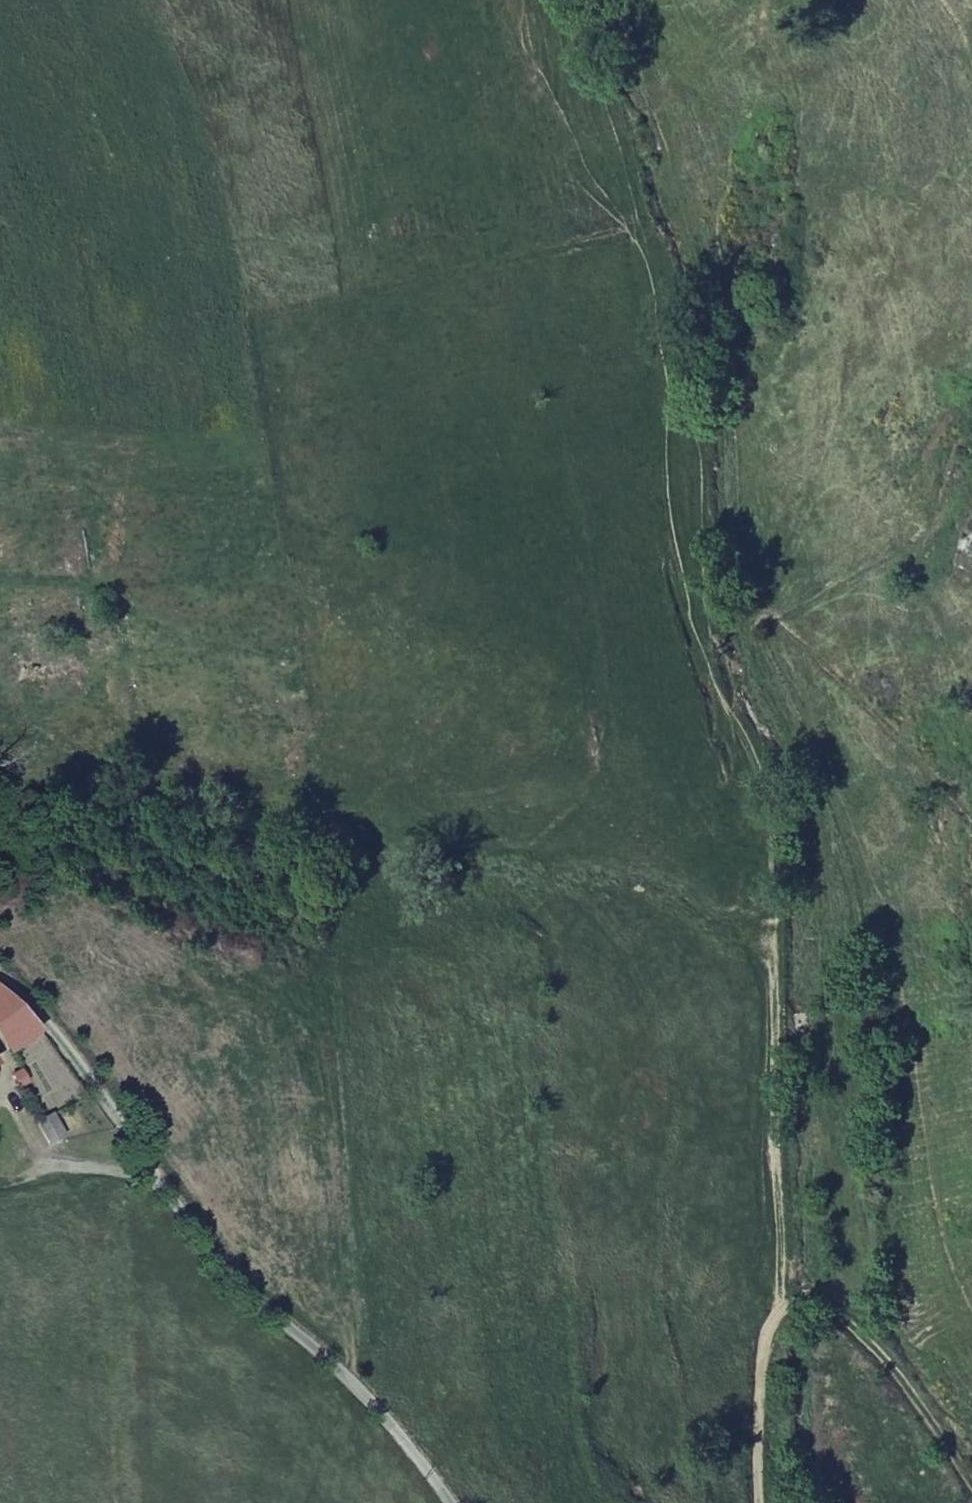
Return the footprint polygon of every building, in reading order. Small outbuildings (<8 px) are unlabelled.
[(0,990),(0,1036),(13,1055),(44,1032),(0,990)] [(64,1135),(52,1113),(38,1121),(50,1143),(64,1135)]
